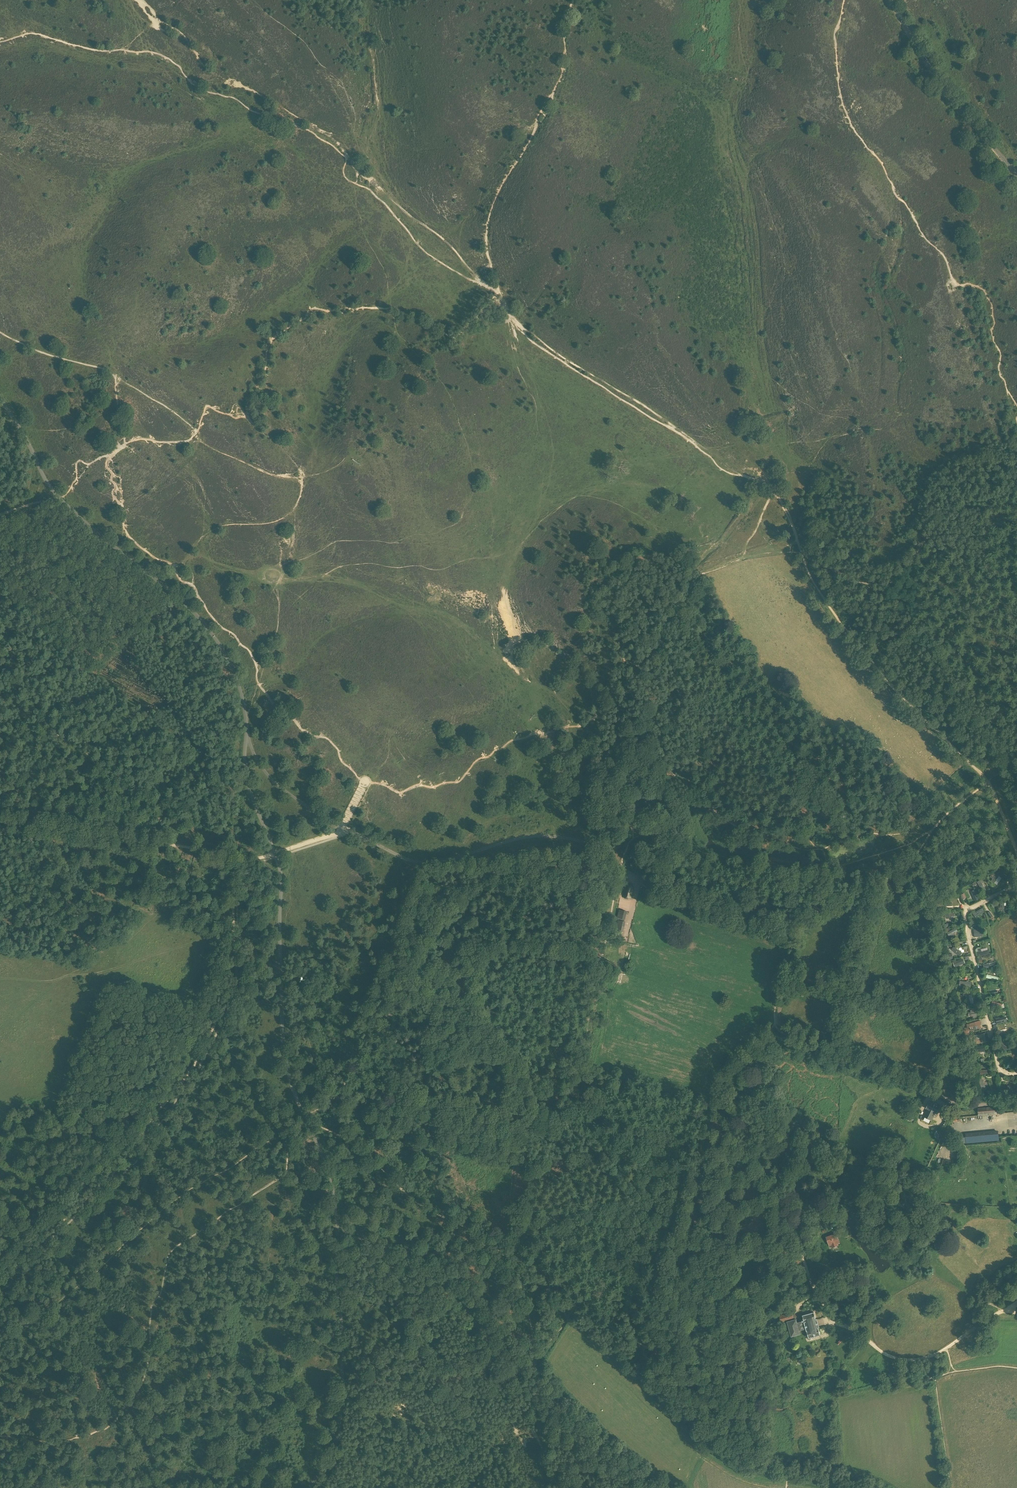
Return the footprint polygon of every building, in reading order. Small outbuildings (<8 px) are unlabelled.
[(999,868),(986,875),(996,893),(998,892),(1000,891),(1003,890),(1005,889),(1007,888),(999,868)] [(623,896),(625,898),(628,899),(630,898),(633,886),(631,884),(628,884),(625,885),(623,896)] [(1005,894),(1014,913),(1016,912),(1016,890),(1015,891),(1012,891),(1010,892),(1008,893),(1005,894)] [(939,903),(937,908),(938,913),(957,910),(964,910),(965,909),(966,908),(958,891),(942,900),(939,903)] [(998,898),(995,899),(1001,920),(1014,913),(1005,894),(1003,895),(1000,896),(998,898)] [(995,899),(983,906),(989,926),(1001,920),(995,899)] [(967,919),(967,920),(967,921),(968,926),(969,929),(989,926),(983,906),(969,912),(969,913),(968,914),(968,915),(968,916),(967,917),(967,919)] [(624,921),(626,911),(619,910),(617,920),(624,921)] [(957,910),(938,913),(942,928),(960,925),(964,924),(964,921),(963,915),(963,914),(963,913),(963,912),(964,912),(964,911),(964,910),(957,910)] [(622,931),(625,921),(618,920),(615,929),(622,931)] [(989,926),(969,929),(970,935),(972,944),(992,938),(989,926)] [(947,933),(949,936),(957,932),(956,928),(947,933)] [(992,938),(972,944),(976,958),(995,953),(992,938)] [(968,940),(946,944),(949,956),(950,960),(971,954),(968,940)] [(995,953),(976,958),(978,966),(979,971),(999,967),(998,965),(995,953)] [(953,962),(955,967),(965,963),(963,958),(953,962)] [(1002,980),(982,985),(983,989),(985,997),(1005,992),(1002,980)] [(979,989),(957,993),(960,1006),(982,1003),(979,989)] [(1002,1004),(991,1001),(989,1006),(1001,1009),(1002,1004)] [(981,1021),(969,1024),(970,1029),(982,1026),(981,1021)] [(1013,1027),(992,1033),(993,1035),(994,1042),(1015,1037),(1013,1027)] [(997,1053),(1000,1063),(1000,1064),(1001,1065),(1001,1066),(1002,1067),(1003,1068),(1004,1069),(1005,1069),(1006,1070),(1007,1071),(1008,1071),(1010,1071),(1012,1071),(1014,1071),(1016,1071),(1016,1048),(997,1053)] [(929,1101),(926,1108),(927,1109),(924,1116),(932,1120),(935,1113),(937,1114),(940,1106),(936,1105),(937,1104),(933,1102),(933,1103),(929,1101)] [(979,1115),(996,1114),(995,1107),(996,1107),(995,1107),(979,1108),(978,1108),(978,1109),(979,1114),(979,1115)] [(967,1143),(999,1140),(998,1131),(966,1134),(967,1143)] [(835,1232),(826,1235),(830,1246),(832,1245),(832,1247),(838,1245),(837,1243),(839,1243),(835,1232)] [(806,1328),(809,1338),(820,1335),(818,1328),(819,1327),(817,1319),(816,1319),(814,1312),(802,1315),(804,1321),(797,1323),(796,1319),(788,1322),(791,1336),(800,1334),(799,1330),(806,1328)] [(790,1314),(778,1318),(780,1323),(792,1320),(790,1314)]
